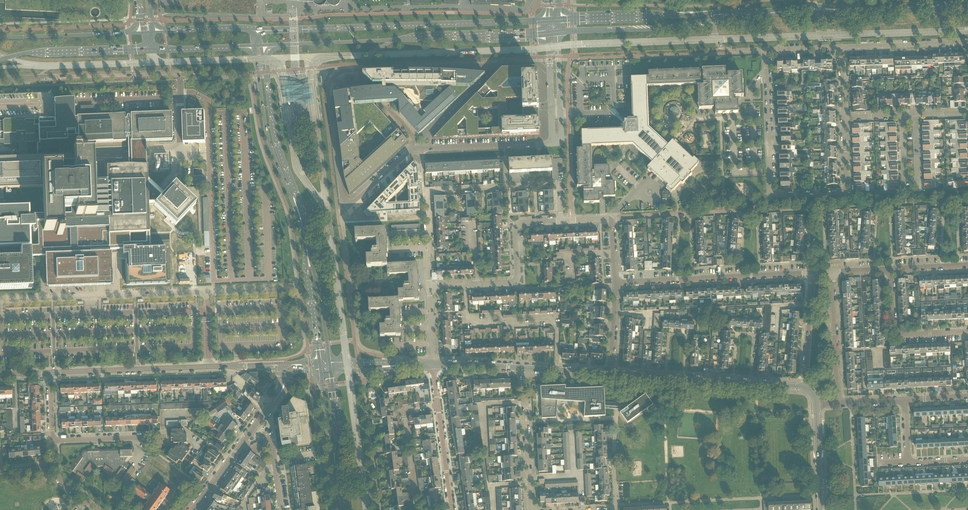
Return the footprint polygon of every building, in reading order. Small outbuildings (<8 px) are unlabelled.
[(960,53),(960,66),(967,66),(967,55),(966,55),(966,54),(963,54),(962,53),(960,53)] [(803,61),(800,62),(800,69),(800,71),(809,71),(808,58),(803,59),(803,61)] [(814,58),(808,58),(809,71),(818,71),(818,69),(817,61),(814,61),(814,58)] [(820,61),(817,61),(818,69),(821,69),(826,70),(826,58),(820,58),(820,61)] [(786,68),(791,68),(791,59),(785,59),(786,62),(783,62),(782,59),(783,70),(786,70),(786,68)] [(792,70),(800,69),(800,62),(797,62),(797,59),(791,59),(791,68),(792,70)] [(538,103),(536,103),(536,90),(538,90),(537,67),(511,68),(511,69),(503,69),(502,69),(498,73),(433,138),(462,137),(479,137),(499,136),(529,135),(531,135),(535,135),(539,134),(539,126),(537,126),(537,124),(537,122),(539,121),(538,113),(538,108),(538,104),(538,103)] [(576,156),(576,157),(577,157),(577,162),(576,163),(576,164),(576,165),(577,165),(577,169),(577,170),(576,171),(576,172),(577,172),(578,177),(577,177),(577,178),(577,179),(577,180),(578,180),(578,184),(577,185),(577,186),(577,187),(588,187),(588,188),(583,189),(584,203),(589,203),(590,203),(590,204),(591,204),(592,204),(593,203),(594,203),(594,202),(599,202),(599,200),(599,197),(603,197),(606,197),(615,197),(614,181),(606,182),(606,177),(609,177),(609,166),(604,166),(604,165),(603,165),(602,165),(601,165),(600,165),(599,165),(599,166),(594,166),(594,168),(591,168),(591,146),(632,144),(652,163),(647,168),(667,187),(666,188),(671,193),(680,183),(682,184),(686,180),(687,179),(691,174),(690,173),(699,163),(693,158),(692,160),(676,145),(673,142),(672,141),(669,144),(667,146),(648,128),(646,87),(646,86),(700,84),(700,86),(697,86),(697,87),(697,88),(698,88),(698,89),(698,94),(697,94),(698,95),(698,96),(699,97),(699,101),(698,101),(698,102),(698,103),(698,104),(699,104),(699,109),(705,109),(713,109),(713,104),(715,104),(715,114),(716,114),(715,112),(718,112),(718,113),(719,113),(723,113),(723,114),(723,112),(725,112),(725,113),(730,113),(730,114),(731,114),(730,112),(733,111),(733,113),(738,113),(737,101),(737,97),(740,97),(743,96),(743,95),(743,94),(742,94),(742,89),(743,89),(743,88),(743,87),(742,87),(742,86),(742,82),(743,82),(743,81),(743,80),(742,80),(742,79),(741,79),(741,74),(727,74),(727,78),(725,79),(725,68),(724,68),(724,69),(723,69),(722,69),(722,70),(718,70),(718,69),(717,69),(716,69),(715,69),(715,70),(710,70),(710,69),(709,69),(708,69),(708,70),(707,70),(705,70),(702,70),(702,72),(699,72),(699,70),(693,71),(693,70),(692,70),(691,70),(690,70),(689,70),(688,70),(688,71),(677,71),(676,71),(675,70),(674,70),(673,70),(672,70),(672,71),(671,71),(660,72),(659,72),(659,71),(658,71),(657,71),(656,71),(655,71),(655,72),(654,72),(648,72),(649,77),(631,78),(631,84),(632,84),(632,86),(631,86),(633,116),(630,117),(629,113),(626,115),(623,110),(619,113),(616,111),(616,112),(615,113),(614,114),(614,115),(613,114),(613,115),(616,117),(614,121),(613,121),(618,124),(617,127),(616,127),(620,128),(620,130),(612,131),(605,132),(605,131),(604,131),(604,132),(598,132),(597,131),(597,132),(590,132),(590,131),(589,131),(589,132),(588,132),(588,131),(581,131),(581,132),(582,131),(582,135),(581,135),(581,136),(582,136),(582,139),(582,142),(583,146),(582,146),(582,149),(577,149),(577,154),(576,155),(576,156)] [(338,95),(334,96),(340,149),(341,148),(357,134),(370,122),(382,135),(378,139),(382,144),(387,140),(398,131),(377,108),(378,108),(378,107),(378,106),(377,106),(377,105),(376,105),(375,105),(375,106),(373,104),(381,103),(389,103),(399,102),(400,114),(418,135),(484,74),(454,73),(434,73),(408,72),(388,73),(363,74),(376,89),(368,90),(363,90),(358,91),(353,91),(348,92),(344,93),(341,94),(338,95)] [(953,83),(953,87),(965,87),(965,81),(964,82),(963,78),(954,78),(955,83),(953,83)] [(307,104),(314,103),(312,82),(304,84),(292,80),(282,79),(285,101),(294,101),(307,104)] [(852,85),(852,91),(864,91),(864,86),(863,86),(862,81),(853,82),(854,85),(852,85)] [(814,84),(807,84),(807,87),(814,87),(821,87),(821,92),(831,92),(834,92),(834,86),(831,86),(831,83),(823,83),(823,84),(820,84),(814,84)] [(777,90),(777,96),(789,96),(790,95),(790,93),(789,92),(788,87),(786,87),(780,87),(780,90),(777,90)] [(955,92),(955,96),(964,96),(964,93),(965,93),(965,87),(953,87),(953,92),(955,92)] [(854,96),(854,100),(863,100),(863,95),(866,95),(866,91),(864,91),(852,91),(853,97),(854,96)] [(821,92),(821,101),(823,101),(834,101),(834,95),(831,95),(831,92),(821,92)] [(918,93),(913,94),(914,106),(919,105),(919,104),(923,104),(922,95),(918,95),(918,93)] [(927,95),(922,95),(923,104),(926,104),(926,105),(929,105),(929,103),(932,103),(931,97),(931,93),(927,93),(927,95)] [(936,93),(931,93),(932,97),(932,103),(935,103),(935,105),(936,105),(937,105),(937,103),(941,103),(941,98),(941,94),(936,94),(936,93)] [(891,96),(886,96),(887,105),(890,105),(890,106),(896,106),(895,94),(891,94),(891,96)] [(900,94),(895,94),(896,106),(901,106),(901,105),(905,104),(904,95),(900,96),(900,94)] [(909,95),(904,95),(905,104),(908,104),(908,106),(914,106),(913,94),(909,94),(909,95)] [(887,105),(886,96),(882,96),(882,95),(877,95),(878,107),(883,107),(883,105),(887,105)] [(777,99),(777,105),(781,105),(787,105),(786,101),(789,101),(789,96),(777,96),(780,96),(780,99),(777,99)] [(964,96),(955,96),(955,101),(954,101),(954,108),(966,108),(966,99),(964,99),(964,96)] [(5,189),(6,194),(9,194),(10,191),(9,191),(7,191),(7,189),(42,187),(43,216),(29,216),(29,206),(0,207),(0,248),(16,247),(17,258),(0,259),(0,290),(32,288),(31,258),(30,256),(45,255),(45,269),(46,288),(112,286),(111,252),(90,253),(90,250),(122,249),(123,256),(126,256),(127,285),(167,284),(166,246),(150,247),(149,219),(154,219),(154,213),(149,213),(148,206),(148,205),(148,203),(148,202),(147,184),(147,179),(146,165),(131,166),(128,166),(106,167),(107,180),(93,181),(92,143),(125,142),(125,141),(125,137),(127,137),(130,137),(131,137),(131,141),(131,142),(146,141),(158,141),(172,140),(171,113),(130,114),(130,117),(129,117),(126,117),(124,117),(124,114),(119,115),(90,116),(90,117),(89,117),(89,116),(88,115),(87,115),(86,115),(85,115),(85,116),(85,117),(84,117),(84,116),(74,116),(74,98),(54,99),(55,122),(47,122),(38,123),(38,125),(35,125),(34,119),(25,119),(24,120),(17,120),(15,119),(4,119),(3,121),(0,121),(0,143),(4,143),(4,144),(12,144),(12,143),(19,142),(19,157),(0,158),(0,189),(5,189)] [(854,103),(853,103),(853,110),(865,110),(866,110),(866,104),(865,104),(863,104),(863,100),(854,100),(854,103)] [(821,104),(819,104),(819,110),(822,110),(830,109),(830,106),(834,106),(834,101),(823,101),(823,102),(823,104),(821,104)] [(781,108),(777,108),(778,114),(781,114),(789,114),(793,114),(793,110),(789,110),(789,105),(787,105),(781,105),(781,108)] [(830,109),(822,110),(822,115),(824,115),(824,118),(835,118),(835,112),(833,112),(830,112),(830,109)] [(204,111),(182,112),(183,143),(199,143),(200,153),(206,153),(205,143),(204,111)] [(778,123),(784,123),(787,123),(787,119),(790,119),(789,114),(781,114),(781,117),(778,117),(778,123)] [(824,121),(822,122),(822,127),(830,127),(830,124),(833,124),(835,124),(835,118),(824,118),(824,121)] [(924,125),(922,125),(923,131),(924,131),(925,131),(934,131),(933,125),(939,125),(939,121),(939,120),(923,121),(925,121),(925,125),(924,125)] [(965,120),(950,120),(950,121),(950,125),(953,125),(953,130),(956,130),(964,130),(965,130),(967,130),(966,123),(965,123),(964,123),(963,120),(965,120)] [(895,122),(880,123),(880,127),(885,127),(886,132),(894,132),(895,132),(897,132),(897,126),(895,126),(894,126),(894,123),(895,123),(895,122)] [(784,126),(780,126),(781,132),(784,132),(790,132),(790,128),(792,128),(795,128),(795,126),(798,126),(798,123),(792,123),(787,123),(784,123),(784,126)] [(852,127),(853,134),(855,133),(864,133),(863,128),(869,127),(869,126),(871,126),(871,123),(869,123),(854,124),(855,124),(855,127),(852,127)] [(830,127),(822,127),(822,128),(822,133),(824,133),(824,136),(836,135),(835,130),(833,130),(830,130),(830,127)] [(953,130),(950,130),(950,134),(956,134),(956,139),(956,140),(964,139),(966,139),(967,139),(967,133),(966,133),(964,133),(964,130),(956,130),(953,130)] [(350,197),(358,190),(409,143),(398,131),(387,140),(386,142),(362,163),(360,161),(357,134),(340,149),(344,180),(350,197)] [(924,134),(923,134),(923,141),(924,141),(926,141),(934,140),(934,135),(939,135),(939,131),(934,131),(925,131),(926,134),(924,134)] [(784,135),(781,135),(781,141),(784,141),(793,141),(795,141),(795,137),(793,137),(792,132),(790,132),(784,132),(784,135)] [(886,132),(880,133),(880,136),(880,137),(886,136),(886,142),(894,142),(896,142),(897,142),(897,135),(896,135),(894,135),(894,132),(886,132)] [(856,137),(853,137),(853,143),(854,143),(856,143),(864,143),(864,137),(869,137),(869,133),(864,133),(855,133),(856,137)] [(824,139),(823,139),(823,145),(831,144),(831,141),(834,141),(836,141),(836,135),(833,135),(824,136),(824,139)] [(956,140),(950,140),(950,144),(953,144),(953,149),(956,149),(964,149),(966,149),(967,149),(967,142),(966,142),(964,142),(964,139),(956,140)] [(924,144),(923,144),(923,150),(925,150),(926,150),(934,150),(934,144),(940,144),(940,141),(940,140),(934,140),(926,141),(926,144),(924,144)] [(781,144),(781,150),(791,150),(791,146),(793,146),(793,141),(781,141),(784,141),(784,144),(781,144)] [(886,142),(880,142),(880,146),(886,146),(886,151),(886,152),(895,151),(896,151),(897,151),(897,145),(896,145),(894,145),(894,142),(886,142)] [(854,146),(853,146),(853,153),(855,153),(856,153),(864,152),(864,147),(870,147),(870,145),(870,143),(864,143),(856,143),(856,146),(854,146)] [(831,144),(823,145),(823,150),(825,150),(825,153),(836,153),(836,147),(834,147),(831,147),(831,144)] [(953,149),(951,149),(951,153),(956,153),(957,159),(965,158),(966,158),(967,158),(967,152),(966,152),(965,152),(964,149),(956,149),(953,149)] [(782,153),(779,153),(779,159),(783,159),(791,159),(793,159),(793,153),(791,153),(791,150),(782,150),(782,153)] [(925,153),(923,153),(924,160),(925,160),(926,160),(935,160),(935,159),(935,154),(940,154),(940,153),(944,153),(944,150),(940,150),(934,150),(926,150),(926,153),(925,153)] [(886,152),(881,152),(881,156),(886,156),(887,161),(895,161),(896,161),(898,161),(898,154),(896,154),(895,154),(895,151),(886,152)] [(855,156),(853,156),(854,162),(855,162),(857,162),(865,162),(864,156),(865,156),(870,156),(870,152),(864,152),(856,153),(856,156),(855,156)] [(823,159),(821,159),(821,162),(831,162),(831,159),(834,159),(836,158),(836,153),(834,153),(825,153),(825,156),(823,156),(823,157),(823,159)] [(167,155),(154,155),(154,163),(159,163),(160,170),(169,170),(169,162),(168,162),(167,155)] [(509,161),(509,173),(526,172),(526,171),(532,171),(532,172),(552,171),(552,158),(544,159),(531,160),(531,159),(523,160),(516,160),(509,161)] [(951,159),(951,163),(953,163),(957,163),(957,168),(965,168),(967,168),(967,166),(967,162),(965,162),(965,158),(957,159),(951,159)] [(783,162),(779,162),(780,168),(783,168),(792,168),(792,164),(791,164),(791,159),(783,159),(783,162)] [(925,163),(924,163),(924,169),(925,169),(927,169),(935,169),(935,164),(940,163),(940,162),(943,162),(943,159),(940,159),(935,160),(926,160),(927,163),(925,163)] [(500,161),(494,161),(494,170),(500,169),(500,173),(503,172),(503,163),(500,163),(500,161)] [(887,161),(881,161),(881,162),(881,165),(887,165),(887,171),(895,170),(897,170),(898,170),(898,164),(897,164),(895,164),(895,161),(887,161)] [(831,162),(821,162),(821,166),(824,166),(824,167),(824,171),(825,171),(837,170),(836,164),(832,165),(831,162)] [(855,165),(854,166),(854,172),(855,172),(857,172),(865,172),(865,166),(870,166),(870,162),(865,162),(857,162),(857,165),(855,165)] [(414,164),(368,210),(371,213),(420,211),(418,168),(414,164)] [(783,171),(780,171),(780,177),(783,177),(789,177),(793,177),(793,173),(791,173),(791,168),(783,168),(783,171)] [(951,169),(951,173),(957,172),(957,178),(967,178),(967,171),(965,171),(965,168),(957,168),(953,168),(951,169)] [(925,173),(924,173),(924,179),(926,179),(927,179),(935,179),(935,173),(941,173),(941,169),(935,169),(927,169),(927,173),(925,173)] [(824,179),(825,179),(837,179),(834,179),(834,176),(837,176),(837,170),(825,171),(825,174),(824,174),(824,179)] [(887,171),(881,171),(882,175),(887,175),(887,180),(887,181),(896,180),(898,180),(898,174),(897,174),(895,174),(895,170),(887,171)] [(855,175),(854,175),(854,182),(856,182),(857,181),(865,181),(865,176),(871,175),(871,171),(865,172),(857,172),(857,175),(855,175)] [(793,183),(793,177),(783,177),(783,180),(780,180),(780,186),(784,186),(784,190),(787,190),(787,186),(790,186),(789,183),(793,183)] [(926,182),(924,182),(925,189),(936,188),(936,183),(941,183),(941,178),(935,179),(927,179),(927,182),(926,182)] [(947,178),(947,182),(952,182),(953,182),(953,188),(958,188),(967,187),(967,178),(957,178),(952,178),(947,178)] [(164,195),(147,179),(147,184),(161,197),(157,202),(148,203),(148,205),(148,206),(154,205),(175,225),(195,204),(190,199),(185,194),(179,189),(174,184),(164,195)] [(887,180),(882,181),(882,185),(884,185),(884,191),(888,191),(888,190),(899,190),(899,183),(896,183),(896,180),(887,181),(887,180)] [(856,185),(854,185),(855,191),(866,191),(865,185),(866,185),(871,185),(871,181),(865,181),(857,181),(857,185),(856,185)] [(671,195),(667,191),(662,196),(663,196),(663,208),(671,207),(671,199),(671,195)] [(467,210),(467,216),(476,215),(475,194),(466,195),(466,201),(463,201),(463,203),(466,203),(467,207),(464,208),(464,210),(467,210)] [(443,196),(434,196),(435,217),(445,217),(444,211),(447,211),(447,208),(444,209),(444,204),(447,204),(447,202),(444,202),(443,196)] [(901,212),(895,212),(896,218),(905,218),(904,210),(903,210),(903,207),(901,207),(901,210),(901,212)] [(830,215),(829,215),(829,222),(836,221),(838,221),(838,210),(830,210),(830,215)] [(762,219),(762,225),(772,224),(771,216),(768,217),(768,218),(762,219)] [(637,220),(623,221),(624,221),(625,227),(624,227),(624,233),(632,233),(632,227),(633,227),(633,226),(638,225),(637,225),(637,220)] [(355,230),(355,242),(376,241),(377,250),(373,251),(373,253),(371,253),(372,256),(366,256),(367,268),(367,267),(387,266),(387,264),(387,256),(388,256),(390,255),(387,253),(387,239),(386,239),(385,230),(355,231),(355,230)] [(537,242),(537,234),(531,234),(531,235),(528,236),(528,242),(537,242)] [(445,243),(437,243),(438,249),(439,249),(439,252),(446,252),(449,252),(449,247),(449,242),(445,243)] [(869,244),(862,243),(862,249),(861,249),(860,253),(866,254),(867,250),(868,250),(869,244)] [(904,248),(897,249),(897,255),(901,255),(901,257),(907,256),(906,252),(905,252),(904,248)] [(838,251),(830,252),(831,258),(835,258),(835,260),(840,260),(840,255),(838,255),(838,251)] [(771,255),(764,255),(764,261),(765,261),(765,263),(768,263),(773,263),(772,255),(771,255)] [(590,257),(590,266),(598,266),(598,259),(597,259),(597,256),(590,257)] [(387,264),(387,266),(387,267),(387,275),(388,275),(389,275),(408,274),(408,276),(409,278),(409,281),(409,284),(404,284),(405,286),(403,286),(403,290),(398,290),(398,298),(398,299),(399,300),(419,299),(419,292),(419,291),(418,290),(420,290),(422,288),(419,286),(419,285),(419,281),(419,277),(419,276),(419,272),(418,272),(417,263),(389,264),(388,264),(387,264)] [(501,265),(494,265),(494,274),(501,274),(501,271),(502,271),(501,265)] [(898,284),(898,286),(906,285),(906,279),(908,279),(908,275),(903,275),(899,280),(898,280),(898,283),(897,283),(897,284),(898,284)] [(843,286),(842,286),(843,286),(843,289),(851,288),(851,284),(853,284),(852,278),(845,278),(845,282),(842,282),(843,286)] [(796,285),(794,285),(794,293),(803,293),(804,293),(803,285),(800,286),(800,283),(796,283),(796,285)] [(597,290),(597,296),(607,296),(607,294),(606,294),(606,291),(603,291),(603,287),(596,287),(595,290),(597,290)] [(746,289),(743,289),(743,296),(746,296),(752,296),(752,295),(752,287),(745,287),(746,289)] [(740,288),(734,288),(735,296),(743,296),(743,289),(741,289),(740,288)] [(686,291),(683,291),(684,297),(689,297),(689,299),(691,299),(691,300),(692,300),(692,299),(692,290),(686,290),(686,291)] [(681,291),(675,291),(675,301),(684,301),(684,300),(684,297),(683,291),(681,291)] [(633,302),(633,293),(626,293),(626,295),(625,295),(623,296),(624,302),(633,302)] [(595,301),(594,304),(602,305),(602,302),(606,302),(606,299),(607,296),(597,296),(596,301),(595,301)] [(399,300),(398,299),(369,301),(369,300),(368,300),(369,311),(390,310),(390,320),(386,320),(386,322),(385,322),(385,326),(380,326),(380,337),(381,337),(381,336),(401,335),(400,326),(402,326),(403,324),(401,322),(400,308),(399,308),(399,301),(399,300)] [(590,304),(590,307),(590,313),(591,313),(605,314),(606,311),(605,311),(605,308),(602,308),(602,305),(594,304),(590,304)] [(450,318),(450,315),(450,312),(455,312),(455,306),(452,306),(445,306),(445,313),(443,313),(443,319),(450,318)] [(789,318),(792,319),(798,319),(799,313),(796,313),(796,309),(781,310),(781,314),(789,313),(789,318)] [(591,318),(590,321),(601,322),(601,319),(604,319),(605,316),(605,314),(591,313),(591,318)] [(727,316),(726,321),(730,321),(730,326),(736,326),(737,319),(737,317),(727,316)] [(660,323),(660,326),(659,328),(663,329),(663,327),(669,328),(669,319),(663,318),(663,317),(660,317),(660,320),(660,323)] [(450,328),(450,318),(443,319),(443,322),(442,322),(443,328),(450,328)] [(755,318),(754,328),(761,328),(761,326),(763,327),(763,322),(763,319),(755,318)] [(594,328),(594,330),(604,331),(604,329),(604,325),(601,325),(601,322),(590,321),(590,322),(588,321),(588,326),(592,326),(592,327),(594,328)] [(584,337),(584,339),(590,339),(592,339),(594,339),(600,340),(600,337),(603,337),(603,334),(604,334),(604,331),(594,330),(590,330),(590,335),(590,336),(586,335),(584,337)] [(577,349),(577,357),(580,357),(580,360),(583,360),(583,361),(586,361),(586,356),(587,351),(586,351),(586,350),(584,350),(584,347),(583,347),(583,346),(581,346),(582,345),(578,344),(577,346),(577,349)] [(589,345),(588,355),(591,356),(591,359),(594,359),(594,360),(596,360),(597,350),(597,347),(592,346),(592,345),(589,344),(589,345)] [(560,347),(560,355),(562,356),(562,359),(565,359),(565,360),(568,360),(569,350),(569,348),(569,347),(566,347),(560,347)] [(569,350),(568,360),(570,360),(574,360),(574,356),(577,357),(577,349),(574,349),(569,348),(569,350)] [(624,356),(623,362),(626,362),(626,366),(633,366),(633,362),(634,360),(632,360),(633,356),(630,356),(624,356)] [(728,363),(719,362),(718,362),(718,364),(721,365),(721,369),(719,368),(719,371),(725,372),(725,369),(727,369),(728,363)] [(765,365),(758,365),(758,371),(761,371),(761,374),(766,374),(767,365),(765,365)] [(268,389),(249,375),(247,373),(241,377),(248,383),(250,379),(252,381),(260,386),(258,389),(265,394),(268,389)] [(250,373),(249,375),(268,389),(272,385),(265,380),(263,382),(257,378),(257,373),(250,373)] [(424,375),(414,377),(414,379),(415,386),(418,386),(419,386),(421,387),(421,390),(430,389),(428,380),(425,380),(424,375)] [(446,387),(446,389),(457,388),(456,379),(453,379),(453,377),(448,377),(449,382),(446,383),(447,387),(446,387)] [(405,383),(406,387),(407,392),(410,392),(410,388),(411,387),(412,387),(415,386),(414,379),(410,380),(410,382),(405,383)] [(229,396),(232,393),(233,393),(230,386),(227,386),(226,380),(220,380),(220,391),(228,390),(229,396)] [(474,382),(472,382),(473,393),(477,393),(477,390),(480,390),(480,381),(474,382)] [(39,393),(39,390),(40,390),(40,387),(39,387),(36,387),(36,383),(28,383),(28,387),(31,387),(31,394),(39,393)] [(856,383),(848,383),(848,387),(848,390),(852,389),(852,391),(853,391),(858,391),(857,383),(856,383)] [(105,390),(103,390),(104,395),(112,395),(112,392),(111,384),(105,384),(105,390)] [(233,384),(230,386),(233,393),(232,393),(234,396),(238,391),(239,390),(238,389),(233,384)] [(401,385),(397,386),(398,393),(401,393),(402,393),(403,394),(404,399),(404,400),(408,399),(407,392),(406,387),(402,388),(401,385)] [(246,391),(243,394),(249,400),(251,398),(258,403),(259,402),(259,403),(261,400),(260,400),(263,396),(249,386),(245,391),(246,391)] [(389,393),(389,399),(392,401),(393,399),(392,395),(393,394),(395,394),(394,394),(398,393),(397,386),(384,388),(385,394),(389,393)] [(542,418),(550,418),(556,418),(557,401),(584,403),(584,417),(605,416),(605,411),(605,409),(605,408),(604,388),(565,390),(566,386),(540,387),(542,418)] [(12,388),(5,388),(5,396),(12,395),(12,398),(12,402),(12,409),(15,408),(15,388),(12,389),(12,388)] [(627,424),(653,405),(645,395),(627,408),(625,409),(623,411),(622,412),(620,413),(627,424)] [(279,416),(282,440),(283,448),(292,447),(309,445),(311,442),(309,428),(309,425),(306,402),(302,401),(302,400),(301,400),(301,399),(299,399),(299,398),(297,399),(293,397),(291,400),(291,399),(291,400),(291,401),(290,401),(290,402),(289,402),(282,412),(281,413),(279,415),(279,416)] [(218,414),(229,406),(224,400),(224,399),(223,400),(223,401),(221,402),(213,408),(216,412),(218,414)] [(378,405),(379,410),(386,409),(385,406),(385,405),(386,403),(390,403),(392,401),(389,399),(380,400),(381,405),(378,405)] [(242,402),(240,404),(251,412),(255,408),(248,403),(246,405),(242,402)] [(243,409),(241,412),(248,417),(251,412),(240,404),(238,406),(243,409)] [(212,408),(202,416),(205,420),(216,412),(213,408),(212,408)] [(382,414),(382,418),(392,417),(391,414),(388,414),(386,413),(386,412),(386,409),(379,410),(379,414),(382,414)] [(248,417),(241,412),(239,414),(235,410),(233,413),(237,416),(244,422),(248,417)] [(420,416),(419,415),(416,415),(416,413),(412,414),(409,417),(410,422),(414,422),(414,426),(421,425),(420,416)] [(101,425),(103,425),(103,419),(101,419),(101,416),(94,416),(95,419),(95,427),(101,427),(101,425)] [(209,419),(205,423),(219,433),(216,438),(222,443),(225,440),(226,440),(227,440),(228,438),(228,437),(227,437),(236,424),(227,417),(225,416),(218,425),(209,419)] [(388,422),(388,427),(398,425),(397,422),(394,422),(393,421),(393,420),(392,420),(392,417),(382,418),(382,419),(385,418),(385,423),(388,422)] [(452,423),(450,423),(451,425),(461,424),(460,421),(465,420),(465,417),(460,418),(451,419),(452,423)] [(594,424),(594,431),(606,431),(603,431),(603,425),(602,425),(602,423),(600,423),(594,424)] [(386,431),(384,432),(384,436),(387,436),(394,435),(394,432),(394,431),(396,431),(396,429),(398,429),(398,425),(388,427),(389,431),(386,431)] [(33,426),(30,426),(30,433),(33,432),(34,432),(35,435),(41,435),(40,432),(40,426),(33,426)] [(537,434),(548,434),(548,429),(551,429),(551,426),(540,426),(540,429),(539,429),(539,434),(537,434)] [(173,447),(167,457),(177,464),(179,460),(182,462),(190,451),(187,448),(186,444),(187,444),(187,434),(184,434),(184,430),(171,430),(171,442),(174,442),(174,444),(178,444),(178,448),(177,447),(175,449),(173,447)] [(385,441),(383,441),(383,445),(391,444),(390,441),(390,440),(391,439),(395,438),(394,435),(387,436),(384,436),(385,441)] [(212,441),(210,443),(222,452),(225,447),(218,442),(217,444),(212,441)] [(387,454),(389,454),(397,453),(396,449),(393,449),(391,449),(391,448),(391,444),(383,445),(384,454),(387,454)] [(39,447),(33,448),(34,456),(40,456),(40,454),(44,454),(44,447),(39,447)] [(212,447),(208,453),(217,459),(220,455),(217,453),(219,451),(212,447)] [(8,449),(5,449),(5,455),(8,455),(9,459),(15,458),(14,450),(14,448),(8,448),(8,449)] [(75,477),(83,482),(86,478),(84,477),(87,473),(89,475),(95,467),(93,465),(94,463),(98,467),(102,467),(104,468),(103,470),(111,476),(112,474),(120,480),(123,476),(129,480),(136,470),(125,462),(129,457),(133,457),(132,448),(120,448),(120,450),(96,451),(96,449),(88,449),(88,451),(84,451),(80,456),(79,455),(69,469),(77,475),(75,477)] [(464,448),(454,449),(454,451),(455,451),(456,455),(459,455),(459,459),(465,458),(464,454),(464,448)] [(258,465),(264,469),(266,466),(266,463),(262,461),(261,462),(259,462),(253,457),(254,455),(248,450),(244,455),(255,463),(258,465)] [(208,453),(203,460),(210,464),(211,462),(214,463),(217,459),(208,453)] [(392,458),(393,462),(402,461),(402,457),(398,458),(397,457),(397,456),(397,453),(389,454),(390,458),(392,458)] [(186,471),(186,470),(187,468),(194,459),(202,464),(200,467),(204,470),(207,472),(211,467),(197,456),(196,457),(192,455),(191,456),(193,458),(192,459),(190,458),(188,460),(190,462),(189,464),(187,462),(185,465),(187,466),(185,468),(183,467),(182,468),(186,471)] [(244,455),(241,459),(248,464),(250,462),(254,465),(255,463),(244,455)] [(252,467),(248,464),(241,459),(237,464),(242,467),(244,469),(246,467),(251,470),(252,467)] [(391,467),(391,471),(399,470),(399,467),(399,466),(399,465),(403,464),(402,461),(393,462),(393,467),(391,467)] [(237,465),(233,470),(237,473),(239,474),(244,477),(246,475),(248,472),(243,469),(241,468),(237,465)] [(258,465),(255,469),(258,472),(258,471),(261,473),(264,469),(258,465)] [(316,509),(320,508),(318,492),(317,492),(311,492),(311,489),(308,469),(308,466),(297,467),(297,465),(292,465),(291,466),(292,470),(293,471),(295,470),(297,486),(296,487),(295,488),(296,491),(297,492),(298,492),(299,497),(298,497),(297,498),(297,502),(298,503),(300,502),(301,509),(316,509)] [(552,466),(538,467),(539,472),(540,472),(540,474),(552,474),(552,470),(552,468),(552,466)] [(197,468),(192,475),(201,481),(204,477),(201,475),(203,473),(197,468)] [(390,476),(387,477),(388,481),(395,480),(397,480),(396,474),(399,474),(399,470),(391,471),(389,472),(390,476)] [(461,474),(458,474),(458,475),(458,478),(474,476),(473,470),(470,470),(461,471),(461,474)] [(234,471),(230,475),(239,482),(242,477),(234,471)] [(230,475),(227,480),(236,486),(238,488),(239,488),(242,484),(239,482),(230,475)] [(227,480),(224,484),(231,489),(232,490),(235,492),(237,489),(238,488),(236,486),(227,480)] [(391,485),(392,489),(401,488),(401,485),(397,485),(396,485),(396,483),(395,480),(388,481),(388,486),(391,485)] [(221,489),(218,493),(227,497),(228,497),(231,493),(230,492),(229,491),(231,489),(224,484),(221,489)] [(170,491),(160,485),(158,487),(159,487),(157,490),(156,490),(154,493),(153,492),(151,494),(139,486),(134,492),(146,501),(143,504),(145,505),(143,508),(144,509),(143,509),(156,509),(170,491)] [(401,488),(394,489),(394,494),(397,493),(397,498),(407,497),(407,493),(403,493),(402,493),(402,492),(401,488)] [(217,493),(213,498),(222,502),(223,499),(228,501),(229,498),(228,497),(227,497),(218,493),(217,493)] [(545,495),(545,493),(537,493),(538,500),(540,500),(540,502),(546,502),(545,495)] [(396,503),(396,507),(404,506),(403,503),(403,502),(404,500),(408,500),(407,497),(397,498),(398,502),(396,503)] [(208,505),(216,509),(221,509),(220,509),(216,507),(218,504),(215,503),(211,500),(208,505)]
